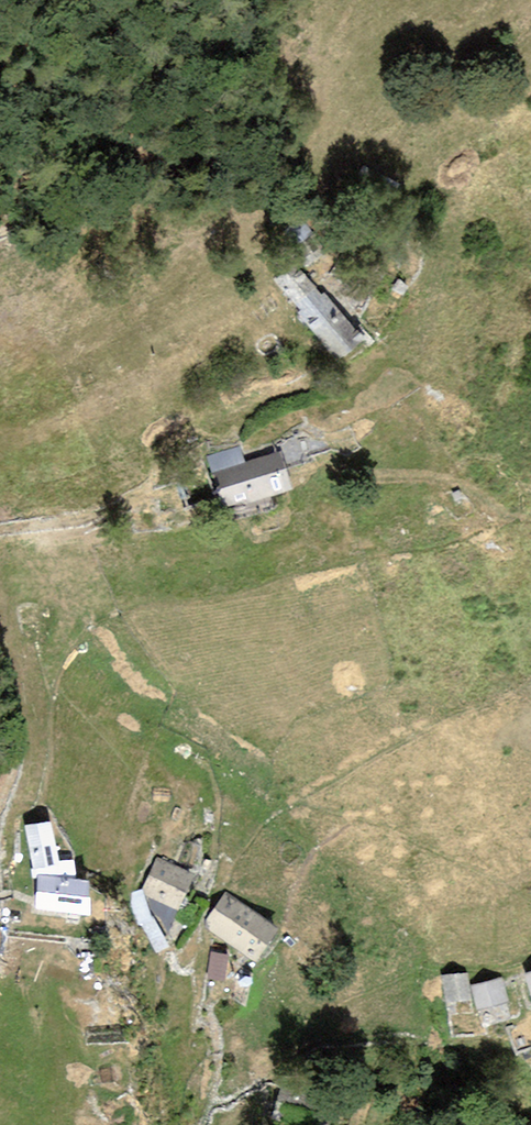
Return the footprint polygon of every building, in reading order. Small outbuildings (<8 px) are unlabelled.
[(309,224),(291,233),(308,263),(327,253),(309,224)] [(301,310),(322,294),(293,263),(274,280),(301,310)] [(341,359),(364,339),(324,292),(322,294),(301,310),(298,312),(341,359)] [(215,473),(246,463),(240,445),(206,457),(212,474),(215,473)] [(243,505),(294,489),(281,452),(246,463),(215,473),(227,506),(243,502),(243,505)] [(458,492),(451,495),(454,502),(462,499),(458,492)] [(77,879),(74,859),(59,861),(51,822),(25,825),(33,869),(30,869),(32,878),(38,879),(38,875),(77,879)] [(196,874),(158,856),(140,894),(148,897),(178,912),(196,874)] [(77,879),(38,875),(38,879),(35,908),(91,916),(90,881),(77,879)] [(279,928),(225,892),(203,925),(256,961),(279,928)] [(169,932),(178,912),(148,897),(169,932)] [(228,955),(211,952),(207,978),(224,981),(228,955)] [(465,972),(444,976),(449,1002),(470,998),(465,972)] [(502,977),(471,985),(478,1010),(509,1002),(502,977)]
